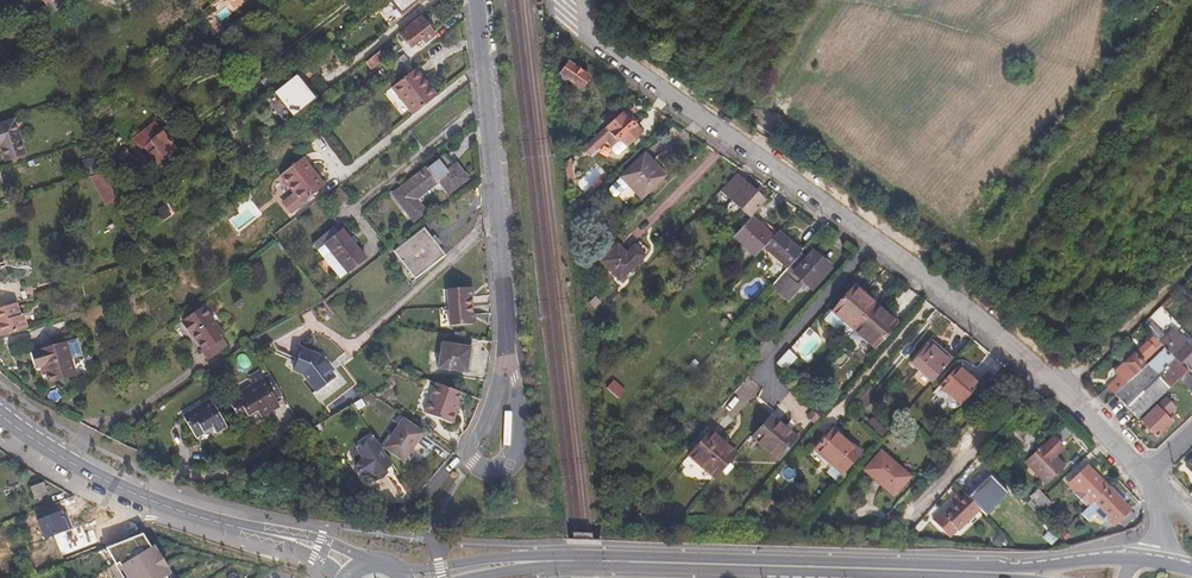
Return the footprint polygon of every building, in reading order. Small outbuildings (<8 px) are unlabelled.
[(47,16),(66,1),(65,0),(51,0),(47,3),(41,8),(47,16)] [(242,2),(241,0),(225,0),(232,10),(242,2)] [(400,12),(416,0),(390,0),(400,12)] [(400,33),(410,44),(420,36),(424,41),(433,34),(420,17),(400,33)] [(379,52),(367,62),(372,68),(384,58),(379,52)] [(392,65),(398,73),(399,72),(411,63),(405,55),(392,65)] [(564,70),(585,84),(591,77),(570,63),(564,70)] [(392,85),(412,112),(433,97),(420,81),(424,78),(416,67),(392,85)] [(295,77),(273,95),(292,118),(314,100),(295,77)] [(259,85),(266,95),(276,87),(268,78),(259,85)] [(420,81),(433,97),(436,93),(424,78),(420,81)] [(612,108),(601,119),(607,125),(618,115),(612,108)] [(605,127),(616,139),(624,146),(640,132),(629,118),(626,120),(625,119),(628,115),(624,111),(618,115),(607,125),(605,127)] [(4,145),(9,159),(27,153),(15,120),(0,125),(0,146),(4,145)] [(175,153),(154,126),(132,142),(139,153),(143,150),(147,156),(146,157),(157,172),(166,165),(163,162),(175,153)] [(640,132),(624,146),(626,149),(642,135),(640,132)] [(119,157),(125,165),(129,162),(127,160),(132,156),(127,150),(119,157)] [(567,160),(570,182),(576,181),(573,154),(567,160)] [(645,155),(622,178),(642,199),(665,176),(645,155)] [(279,175),(303,201),(324,184),(301,157),(279,175)] [(448,158),(398,197),(411,214),(416,221),(425,215),(418,205),(422,201),(420,198),(438,183),(441,186),(445,183),(453,193),(470,180),(459,166),(457,167),(448,158)] [(86,174),(95,170),(90,159),(81,163),(86,174)] [(92,175),(105,202),(118,199),(104,171),(92,175)] [(736,177),(715,199),(723,207),(730,200),(752,220),(767,203),(736,177)] [(616,199),(627,188),(619,180),(608,190),(616,199)] [(592,207),(583,215),(589,222),(598,213),(592,207)] [(734,240),(757,260),(766,249),(774,240),(752,220),(734,240)] [(419,224),(392,251),(415,275),(443,249),(419,224)] [(323,244),(345,273),(363,259),(341,230),(323,244)] [(774,240),(766,249),(790,270),(801,257),(803,254),(789,241),(780,233),(774,240)] [(792,238),(789,241),(803,254),(806,250),(792,238)] [(620,243),(604,259),(624,279),(650,254),(648,252),(652,247),(643,239),(629,251),(620,243)] [(801,257),(790,270),(773,288),(788,300),(803,283),(808,288),(827,266),(812,254),(807,261),(801,257)] [(470,285),(446,286),(449,323),(473,321),(470,285)] [(855,288),(835,312),(857,330),(878,304),(869,297),(868,298),(855,288)] [(617,291),(605,302),(609,306),(621,295),(617,291)] [(590,301),(596,306),(601,300),(596,295),(590,301)] [(25,325),(20,312),(18,313),(14,301),(0,306),(0,333),(25,325)] [(878,304),(857,330),(879,348),(899,324),(886,313),(887,311),(878,304)] [(183,319),(191,333),(194,332),(203,346),(223,334),(205,305),(183,319)] [(827,321),(849,339),(856,331),(857,330),(835,312),(827,321)] [(1172,359),(1185,373),(1191,366),(1191,353),(1172,331),(1165,338),(1151,324),(1144,330),(1153,339),(1163,349),(1172,359)] [(849,339),(872,357),(879,348),(857,330),(856,331),(849,339)] [(223,334),(203,346),(203,347),(202,348),(207,357),(227,344),(222,337),(223,334)] [(1132,355),(1123,363),(1127,368),(1107,387),(1114,395),(1127,383),(1144,368),(1149,363),(1163,349),(1153,339),(1133,356),(1132,355)] [(770,340),(757,355),(764,362),(778,346),(770,340)] [(913,362),(935,381),(953,360),(932,341),(913,362)] [(447,342),(442,368),(468,372),(472,347),(447,342)] [(34,352),(38,367),(42,367),(44,375),(48,384),(75,375),(65,343),(34,352)] [(292,368),(303,374),(315,389),(333,376),(317,355),(301,348),(292,368)] [(1149,363),(1144,368),(1166,391),(1177,381),(1185,373),(1172,359),(1163,349),(1149,363)] [(791,351),(779,364),(785,369),(797,356),(791,351)] [(437,367),(439,355),(430,354),(428,365),(437,367)] [(943,385),(963,402),(979,383),(959,365),(943,385)] [(1127,383),(1149,407),(1151,405),(1158,399),(1160,396),(1166,391),(1144,368),(1127,383)] [(1190,394),(1191,392),(1191,380),(1185,373),(1177,381),(1190,394)] [(226,399),(239,420),(254,410),(255,410),(259,415),(278,404),(261,377),(226,399)] [(434,382),(425,414),(452,422),(455,412),(453,411),(455,402),(458,391),(434,382)] [(608,390),(620,402),(626,395),(614,383),(608,390)] [(1114,396),(1125,409),(1136,420),(1149,407),(1127,383),(1114,395),(1114,396)] [(1107,387),(1096,397),(1103,405),(1114,396),(1114,395),(1107,387)] [(108,397),(114,414),(124,411),(119,394),(108,397)] [(1158,399),(1151,405),(1154,408),(1161,402),(1158,399)] [(181,416),(194,437),(210,427),(213,433),(224,427),(207,400),(181,416)] [(980,411),(987,418),(994,410),(988,402),(980,411)] [(338,411),(344,420),(354,414),(348,405),(338,411)] [(1154,408),(1140,423),(1155,438),(1170,424),(1154,408)] [(808,419),(816,427),(823,419),(814,412),(808,419)] [(757,438),(784,459),(798,440),(781,426),(783,423),(774,416),(757,438)] [(403,419),(384,446),(401,458),(409,447),(412,449),(424,433),(403,419)] [(781,426),(798,440),(800,436),(783,423),(781,426)] [(1005,441),(1025,462),(1041,447),(1020,425),(1005,441)] [(817,451),(843,474),(862,452),(836,429),(817,451)] [(711,433),(691,457),(706,469),(708,467),(720,476),(736,456),(724,446),(726,444),(711,433)] [(385,469),(393,464),(391,462),(373,436),(356,448),(363,459),(358,463),(356,467),(363,476),(367,476),(371,473),(377,481),(388,473),(385,469)] [(1025,462),(1047,484),(1062,469),(1052,458),(1063,448),(1051,436),(1041,447),(1025,462)] [(995,440),(982,455),(988,462),(1002,447),(995,440)] [(724,446),(736,456),(738,454),(726,444),(724,446)] [(409,447),(401,458),(405,461),(412,449),(409,447)] [(865,472),(894,498),(905,485),(897,478),(902,472),(881,454),(865,472)] [(1076,488),(1071,494),(1085,509),(1091,502),(1107,488),(1085,466),(1070,481),(1076,488)] [(988,474),(1003,489),(1009,484),(993,468),(988,474)] [(897,478),(905,485),(910,479),(902,472),(897,478)] [(965,494),(981,510),(1003,489),(988,474),(965,494)] [(30,486),(34,498),(46,493),(42,482),(30,486)] [(1091,502),(1085,509),(1079,515),(1086,521),(1093,515),(1104,526),(1109,522),(1118,530),(1133,516),(1107,488),(1091,502)] [(1039,490),(1027,502),(1033,509),(1046,496),(1039,490)] [(942,514),(934,522),(944,532),(954,532),(956,530),(959,532),(981,510),(965,494),(944,516),(942,514)] [(1033,509),(1040,517),(1053,504),(1046,496),(1033,509)] [(1133,516),(1118,530),(1119,531),(1135,517),(1133,516)] [(143,535),(106,550),(123,577),(166,577),(168,577),(143,535)]
